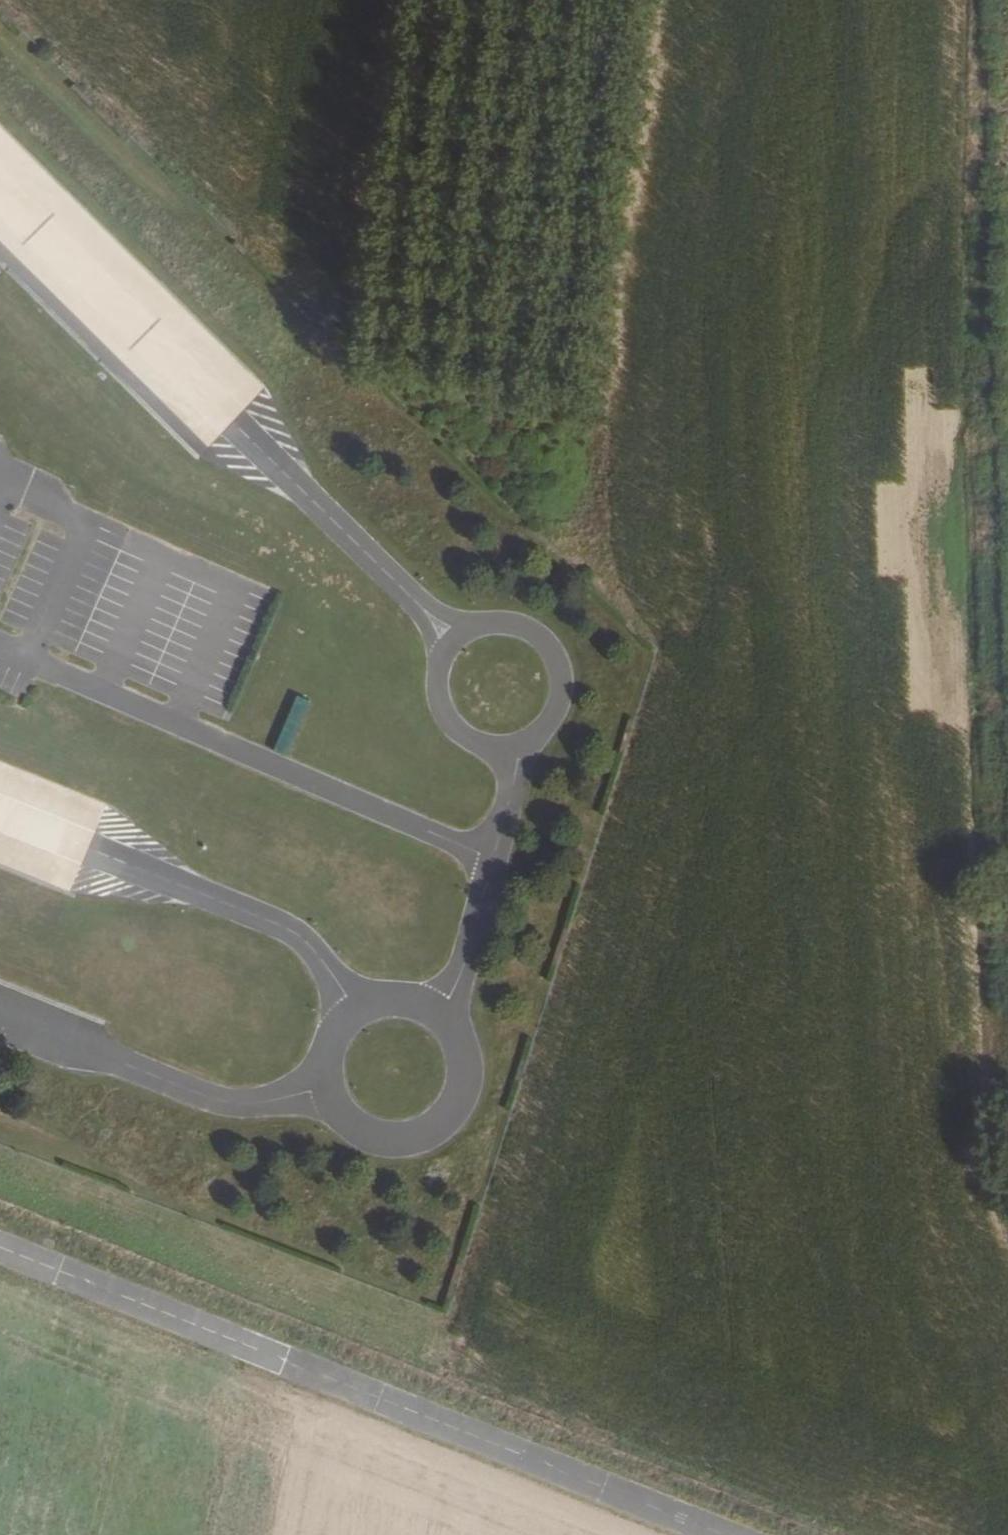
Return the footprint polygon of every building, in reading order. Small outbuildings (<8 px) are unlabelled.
[(294,754),(312,699),(299,695),(281,750),(294,754)]
